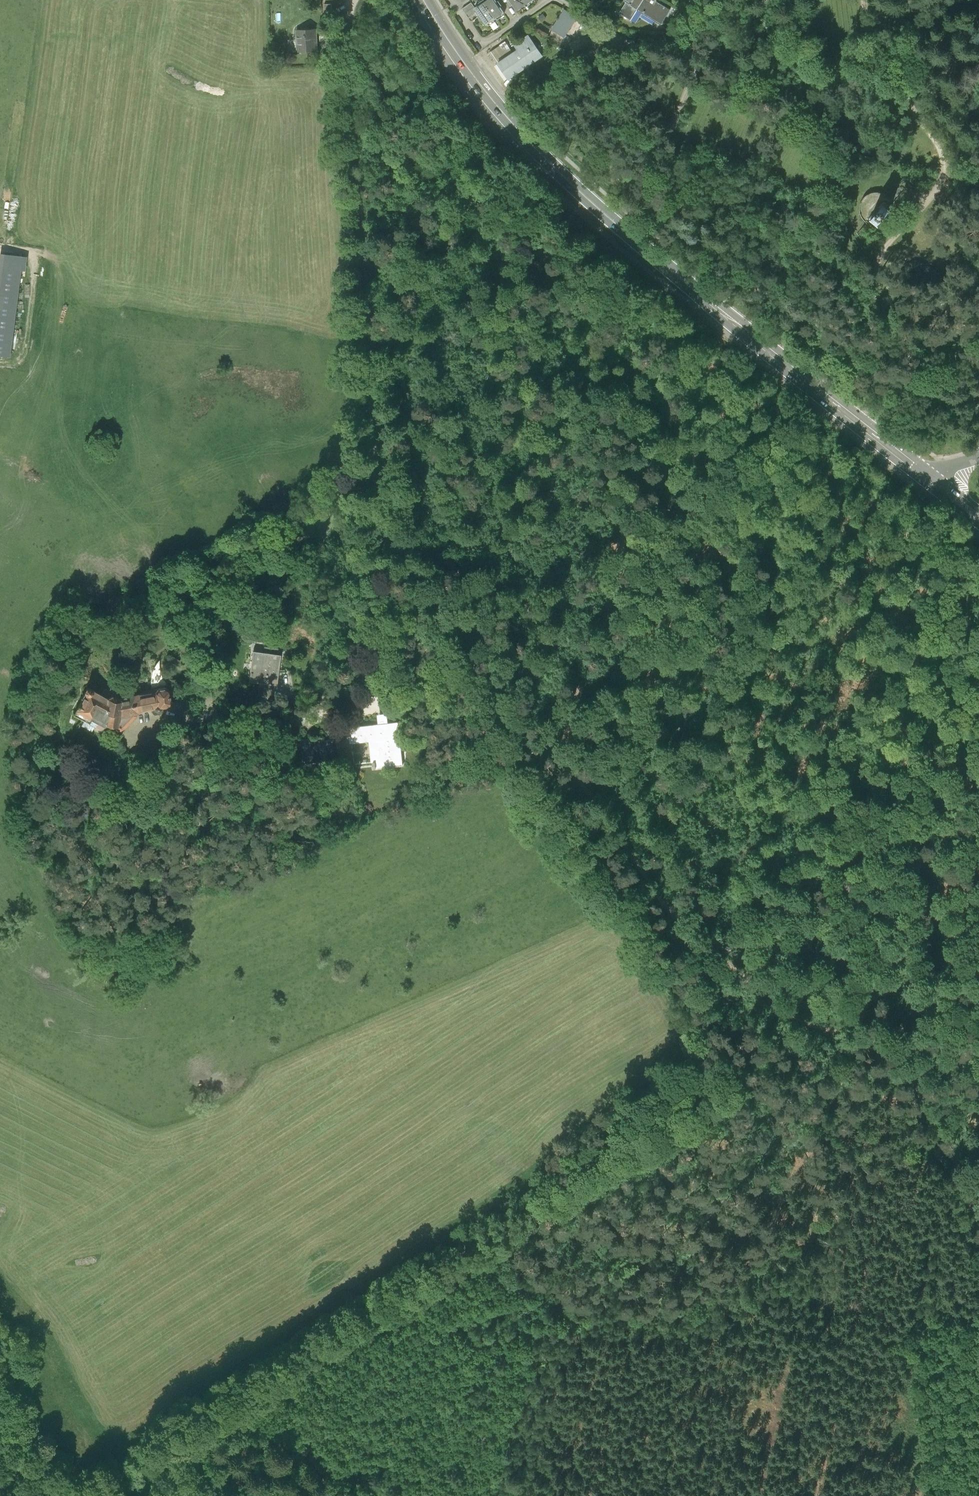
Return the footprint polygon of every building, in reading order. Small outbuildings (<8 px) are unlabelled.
[(471,0),(462,6),(468,15),(477,9),(475,7),(471,0)] [(484,1),(495,17),(504,11),(496,0),(485,0),(484,1)] [(517,8),(525,2),(524,0),(511,0),(517,8)] [(626,3),(619,14),(631,22),(638,10),(663,25),(672,10),(655,0),(626,0),(624,2),(626,3)] [(484,1),(475,7),(477,9),(486,23),(495,17),(484,1)] [(579,16),(565,9),(553,30),(567,38),(579,16)] [(297,30),(297,52),(318,51),(317,29),(297,30)] [(543,53),(528,31),(513,42),(517,47),(497,61),(508,77),(543,53)] [(888,204),(880,196),(873,204),(866,212),(874,219),(888,204)] [(881,214),(889,220),(901,204),(893,198),(881,214)] [(257,651),(253,650),(249,681),(259,682),(259,685),(273,687),(273,683),(276,684),(280,654),(278,654),(278,648),(258,645),(257,651)] [(136,708),(133,693),(125,693),(124,691),(121,688),(109,686),(104,687),(100,691),(87,684),(72,710),(80,714),(83,710),(101,720),(114,722),(114,725),(117,727),(119,727),(122,724),(123,719),(131,711),(136,711),(136,708)] [(141,691),(133,693),(136,708),(154,706),(154,707),(156,709),(159,708),(160,705),(166,705),(170,699),(168,686),(154,688),(154,692),(142,694),(141,691)] [(347,710),(346,698),(334,699),(331,699),(332,712),(347,710)] [(399,720),(389,721),(388,712),(377,713),(378,722),(351,726),(353,741),(370,739),(372,760),(403,756),(399,720)] [(286,726),(298,725),(296,713),(284,715),(286,726)] [(321,736),(299,738),(302,762),(337,758),(338,764),(355,762),(353,741),(351,726),(333,727),(334,738),(321,739),(321,736)]
